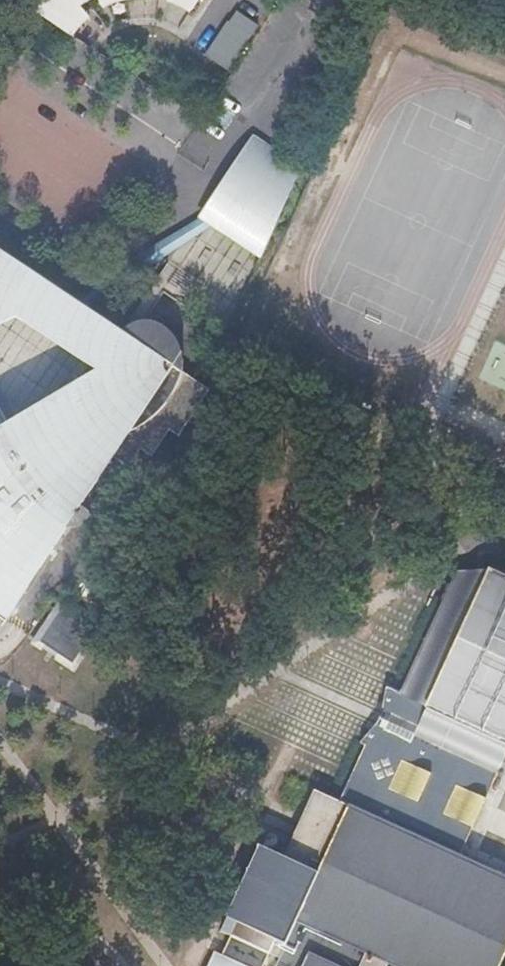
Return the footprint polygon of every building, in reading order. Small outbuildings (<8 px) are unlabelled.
[(20,10),(60,33),(65,25),(71,16),(74,11),(66,1),(67,0),(26,0),(20,10)] [(204,57),(228,73),(259,26),(235,10),(204,57)] [(259,256),(296,163),(247,132),(195,215),(259,256)] [(136,468),(149,448),(162,454),(178,431),(186,437),(219,388),(0,244),(0,325),(29,312),(93,353),(5,413),(0,403),(0,617),(13,626),(120,458),(136,468)] [(209,965),(270,965),(271,963),(263,959),(272,941),(284,947),(279,954),(304,965),(388,965),(394,951),(406,957),(404,962),(413,965),(417,965),(418,962),(427,965),(500,965),(504,955),(504,862),(465,843),(480,812),(504,758),(504,560),(499,557),(472,558),(410,682),(394,675),(390,707),(365,732),(375,737),(348,789),(321,777),(290,845),(265,834),(232,905),(243,910),(227,942),(221,939),(209,965)] [(93,633),(60,611),(41,642),(74,662),(93,633)]
